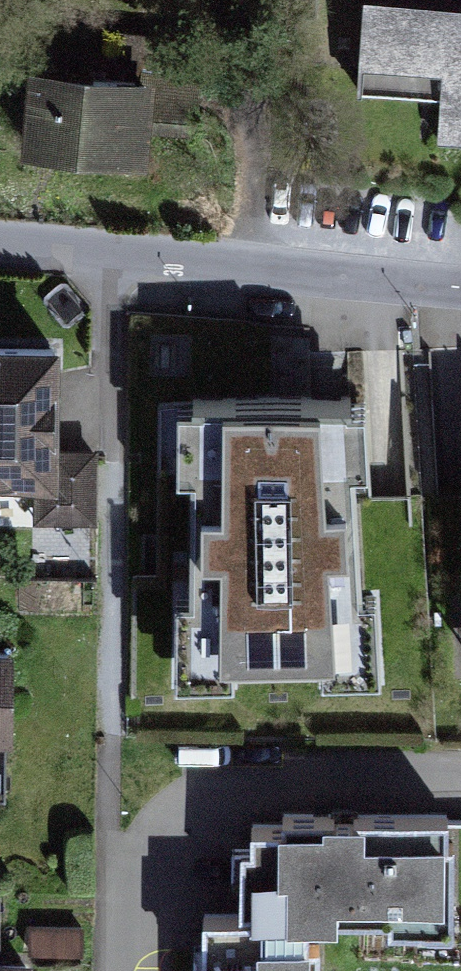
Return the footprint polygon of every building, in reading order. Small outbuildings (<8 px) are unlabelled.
[(460,150),(460,0),(355,0),(351,93),(428,97),(426,148),(460,150)] [(206,86),(20,72),(13,170),(145,179),(148,132),(203,136),(206,86)] [(0,348),(0,491),(42,491),(42,535),(96,535),(96,455),(48,455),(48,348),(0,348)] [(375,404),(198,413),(212,669),(388,660),(375,404)] [(0,640),(0,794),(7,794),(9,640),(0,640)] [(436,812),(273,810),(272,822),(240,822),(240,840),(226,840),(225,907),(185,906),(184,970),(324,970),(325,917),(378,918),(378,930),(435,931),(436,812)] [(27,954),(0,954),(0,970),(27,970),(27,954)]
